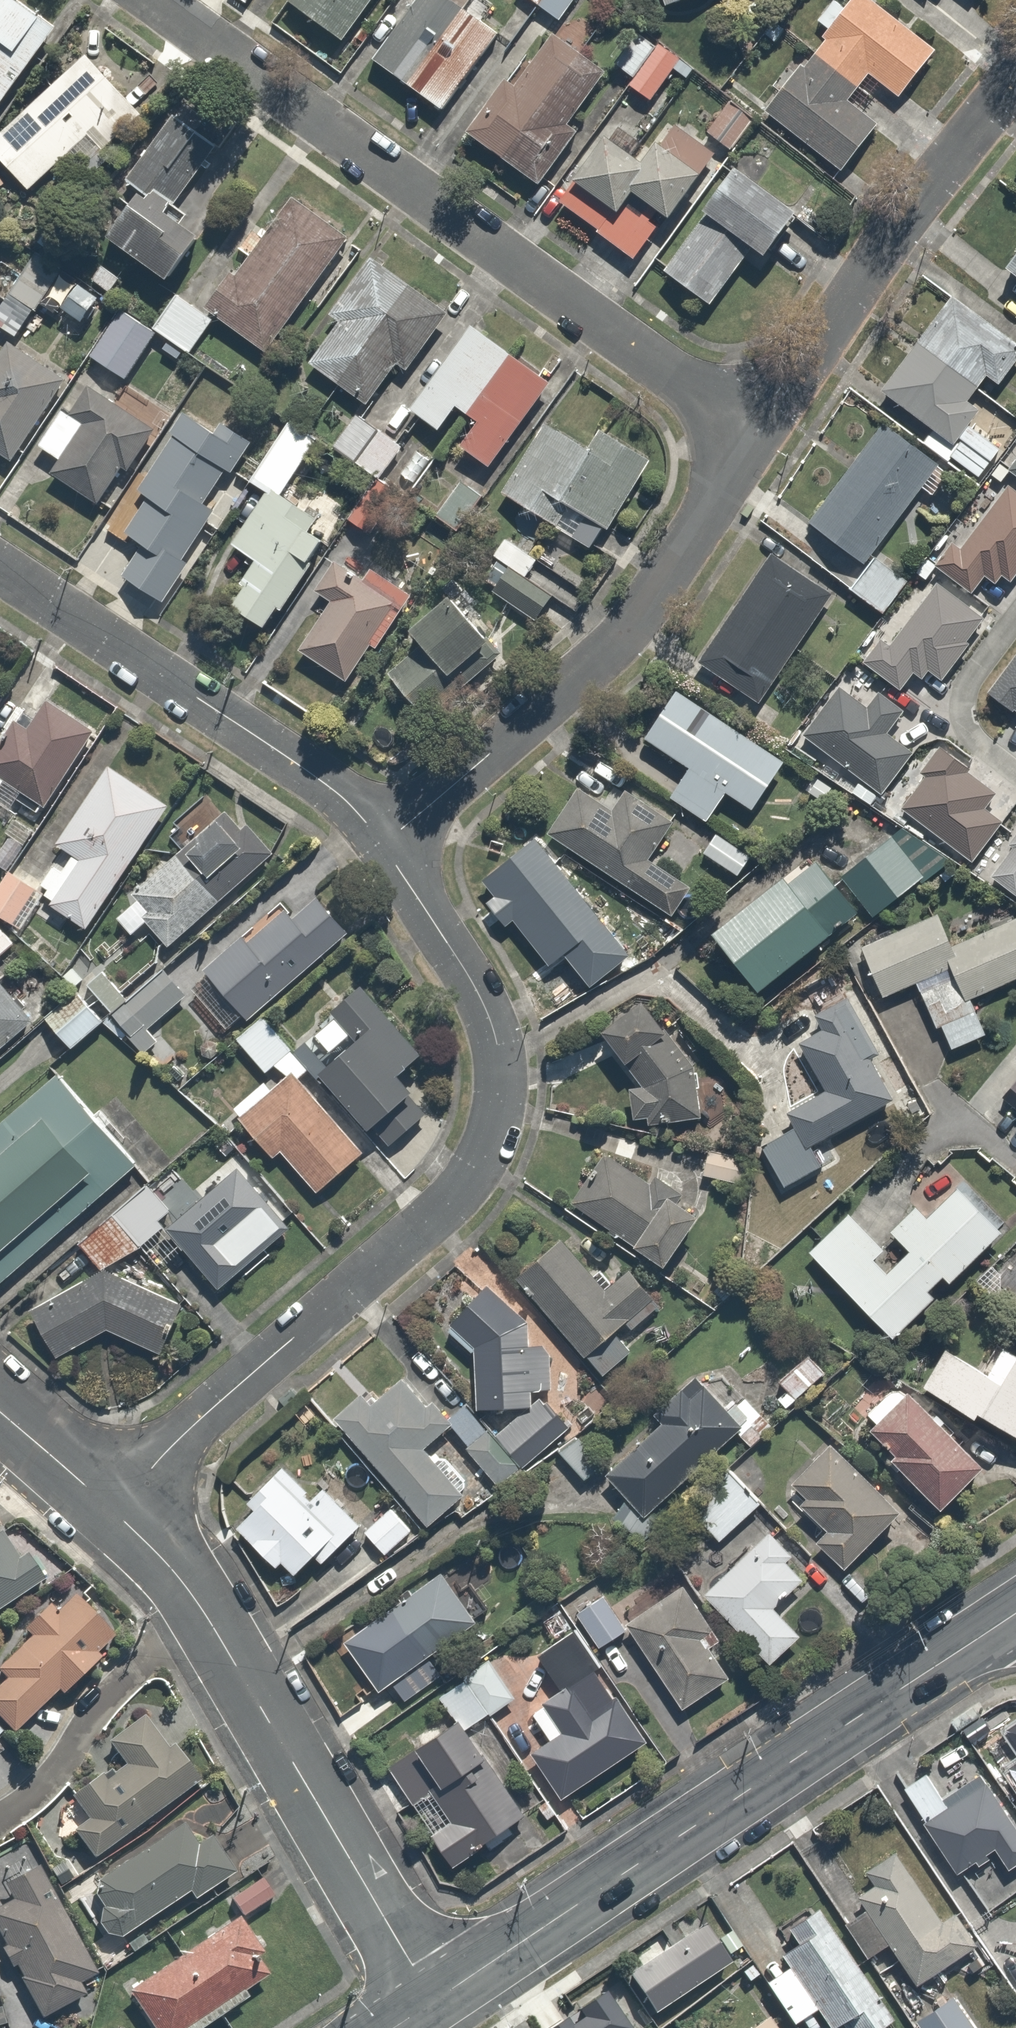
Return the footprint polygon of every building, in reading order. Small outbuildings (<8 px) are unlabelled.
[(27,0),(0,0),(0,101),(56,20),(27,0)] [(344,31),(365,0),(299,0),(344,31)] [(476,0),(410,0),(370,56),(444,109),(506,22),(476,0)] [(557,11),(565,0),(542,0),(557,11)] [(760,108),(836,166),(876,114),(847,92),(863,72),(890,93),(929,44),(873,0),(847,0),(847,1),(846,0),(827,0),(813,17),(824,26),(760,108)] [(610,69),(560,27),(505,92),(495,83),(462,122),(532,180),(576,128),(567,120),(610,69)] [(650,40),(631,28),(611,59),(633,73),(628,81),(652,97),(680,54),(653,36),(650,40)] [(0,133),(0,160),(22,184),(124,91),(89,52),(0,133)] [(751,120),(726,100),(702,129),(728,149),(751,120)] [(212,140),(173,110),(120,179),(134,189),(106,225),(165,271),(199,227),(165,201),(212,140)] [(643,157),(606,129),(551,198),(629,259),(713,151),(672,120),(643,157)] [(797,215),(730,158),(695,199),(702,205),(657,260),(703,299),(750,243),(764,254),(797,215)] [(342,234),(288,194),(207,302),(261,343),(342,234)] [(1000,256),(1015,269),(1015,237),(1000,256)] [(58,270),(33,252),(8,287),(33,305),(58,270)] [(450,312),(370,252),(327,309),(334,315),(300,359),(358,403),(390,360),(405,371),(450,312)] [(213,317),(176,289),(151,322),(188,350),(213,317)] [(949,296),(877,388),(934,433),(925,445),(952,467),(957,461),(978,478),(1002,447),(967,420),(979,404),(966,394),(984,371),(996,381),(1015,355),(1015,348),(949,296)] [(155,328),(117,304),(88,350),(126,374),(155,328)] [(547,379),(470,321),(407,404),(442,430),(462,403),(478,415),(457,442),(484,462),(547,379)] [(6,338),(0,347),(0,454),(4,457),(61,376),(6,338)] [(67,412),(56,404),(33,439),(57,454),(47,470),(93,500),(147,419),(88,380),(67,412)] [(400,441),(353,411),(331,445),(379,475),(400,441)] [(211,433),(180,415),(139,486),(145,489),(123,527),(138,535),(117,571),(163,597),(215,507),(198,498),(219,461),(231,468),(250,435),(220,418),(211,433)] [(291,611),(353,503),(317,482),(304,505),(282,492),(314,435),(282,417),(249,476),(263,484),(232,539),(251,550),(225,596),(261,616),(270,600),(291,611)] [(586,444),(546,417),(500,483),(584,542),(645,454),(601,423),(586,444)] [(930,457),(874,419),(808,517),(865,555),(930,457)] [(476,492),(459,479),(434,511),(452,524),(476,492)] [(972,592),(985,574),(996,582),(1002,574),(1011,580),(1015,574),(1015,491),(1008,485),(961,548),(952,542),(935,564),(972,592)] [(833,577),(770,537),(689,664),(753,704),(791,644),(835,673),(872,617),(827,587),(833,577)] [(363,572),(329,554),(313,585),(328,593),(299,648),(347,673),(365,639),(383,649),(418,583),(370,558),(363,572)] [(513,559),(492,585),(523,609),(543,584),(513,559)] [(899,581),(868,564),(854,591),(884,608),(899,581)] [(881,638),(864,661),(900,689),(913,671),(922,678),(928,669),(942,679),(969,642),(966,641),(984,617),(937,582),(890,645),(881,638)] [(456,592),(408,624),(428,652),(396,674),(422,713),(502,659),(456,592)] [(988,691),(1013,710),(1015,708),(1015,709),(1015,653),(988,691)] [(840,685),(803,734),(882,794),(914,751),(888,731),(903,710),(879,692),(868,706),(840,685)] [(782,751),(675,686),(645,735),(685,760),(667,790),(709,815),(725,790),(749,805),(782,751)] [(43,700),(26,724),(12,714),(0,731),(0,766),(40,794),(85,729),(43,700)] [(901,807),(972,861),(1002,820),(985,807),(996,792),(968,771),(970,767),(941,746),(920,772),(925,776),(901,807)] [(170,808),(107,762),(51,838),(76,857),(48,895),(87,923),(170,808)] [(613,810),(576,786),(546,832),(668,911),(686,884),(649,861),(676,818),(628,787),(613,810)] [(237,828),(219,808),(129,892),(140,904),(131,912),(168,952),(274,853),(244,821),(237,828)] [(784,863),(710,922),(757,981),(857,902),(869,918),(941,861),(907,819),(848,866),(836,851),(799,881),(784,863)] [(748,850),(712,826),(697,848),(734,872),(748,850)] [(1009,843),(1013,846),(991,874),(1015,893),(1015,834),(1009,843)] [(536,836),(488,874),(535,932),(525,939),(546,965),(580,938),(597,958),(624,936),(605,913),(600,917),(536,836)] [(7,867),(0,877),(0,913),(24,929),(47,895),(7,867)] [(274,896),(196,964),(240,1014),(317,947),(274,896)] [(862,947),(879,997),(916,984),(938,1047),(985,1031),(971,992),(1015,977),(1015,924),(952,946),(943,919),(862,947)] [(12,943),(0,927),(0,952),(12,943)] [(101,964),(83,978),(147,1058),(168,1040),(151,1019),(182,994),(158,964),(123,992),(101,964)] [(34,1013),(0,975),(0,1043),(34,1013)] [(318,1011),(346,1038),(316,1068),(322,1075),(384,1136),(422,1097),(394,1070),(420,1043),(352,976),(318,1011)] [(78,984),(41,1014),(64,1042),(101,1012),(78,984)] [(845,987),(811,1009),(821,1024),(799,1039),(827,1082),(788,1108),(795,1119),(759,1143),(784,1181),(817,1159),(806,1143),(888,1088),(869,1061),(886,1050),(845,987)] [(643,1000),(604,1029),(639,1080),(628,1080),(626,1116),(701,1119),(703,1081),(643,1000)] [(262,1013),(236,1038),(266,1069),(227,1108),(273,1155),(275,1152),(312,1189),(361,1140),(297,1075),(311,1062),(262,1013)] [(1005,1086),(1015,1095),(1015,1071),(1005,1086)] [(137,1165),(58,1074),(0,1125),(0,1285),(137,1165)] [(746,1146),(707,1143),(704,1178),(743,1182),(746,1146)] [(694,1212),(597,1155),(571,1199),(668,1256),(694,1212)] [(240,1161),(165,1223),(220,1289),(295,1228),(240,1161)] [(141,1184),(75,1238),(98,1266),(164,1213),(141,1184)] [(853,1209),(810,1251),(893,1338),(1007,1228),(965,1185),(928,1221),(912,1203),(890,1224),(909,1245),(898,1256),(853,1209)] [(597,1289),(551,1238),(513,1272),(598,1366),(624,1342),(612,1329),(654,1291),(627,1261),(597,1289)] [(101,1269),(29,1305),(58,1355),(106,1328),(155,1347),(174,1297),(101,1269)] [(488,1281),(446,1320),(474,1343),(474,1403),(528,1403),(528,1385),(547,1385),(547,1345),(526,1345),(526,1319),(488,1281)] [(816,1339),(767,1395),(804,1428),(853,1371),(816,1339)] [(943,1347),(919,1383),(969,1416),(975,1406),(1015,1433),(1015,1347),(1006,1340),(984,1374),(943,1347)] [(642,1422),(649,1428),(606,1473),(645,1509),(735,1412),(690,1370),(642,1422)] [(362,1398),(325,1429),(364,1476),(377,1465),(424,1522),(463,1489),(424,1442),(444,1425),(404,1377),(369,1406),(362,1398)] [(875,1418),(868,1425),(897,1451),(888,1461),(937,1507),(980,1461),(948,1430),(953,1425),(908,1383),(897,1394),(890,1387),(867,1411),(875,1418)] [(466,1401),(446,1416),(499,1484),(568,1430),(545,1402),(496,1440),(466,1401)] [(572,1436),(556,1450),(579,1477),(596,1463),(572,1436)] [(898,1517),(823,1442),(785,1480),(793,1488),(787,1494),(817,1524),(807,1534),(845,1571),(898,1517)] [(239,1491),(251,1503),(233,1520),(274,1563),(278,1560),(290,1573),(311,1553),(317,1558),(358,1519),(321,1481),(310,1492),(276,1456),(239,1491)] [(386,1498),(360,1526),(386,1550),(412,1522),(386,1498)] [(664,1556),(694,1586),(768,1660),(792,1635),(766,1609),(813,1562),(751,1501),(712,1540),(695,1524),(664,1556)] [(39,1576),(19,1547),(0,1561),(0,1603),(39,1576)] [(435,1564),(363,1622),(404,1673),(476,1615),(435,1564)] [(708,1622),(682,1582),(621,1621),(677,1708),(726,1676),(696,1629),(708,1622)] [(600,1593),(575,1609),(595,1642),(621,1627),(600,1593)] [(0,1676),(0,1716),(11,1726),(54,1680),(59,1684),(107,1632),(68,1595),(53,1611),(43,1601),(18,1628),(25,1634),(0,1661),(0,1666),(5,1671),(0,1676)] [(574,1629),(540,1650),(559,1680),(527,1701),(548,1734),(526,1748),(557,1797),(645,1742),(574,1629)] [(482,1659),(438,1691),(453,1712),(415,1740),(417,1743),(384,1767),(452,1861),(526,1807),(465,1722),(506,1692),(482,1659)] [(69,1790),(85,1811),(70,1822),(92,1853),(202,1773),(146,1696),(103,1728),(125,1758),(104,1774),(99,1768),(69,1790)] [(1004,1764),(1015,1785),(1015,1757),(1004,1764)] [(985,1765),(947,1787),(932,1761),(902,1778),(974,1906),(1015,1882),(1015,1820),(985,1765)] [(190,1827),(96,1885),(106,1901),(90,1911),(107,1939),(186,1890),(194,1904),(237,1877),(212,1836),(200,1843),(190,1827)] [(875,1880),(857,1891),(867,1908),(846,1921),(870,1959),(887,1949),(905,1978),(971,1937),(953,1907),(933,1920),(891,1852),(866,1867),(875,1880)] [(0,1905),(0,1945),(40,2013),(82,1989),(76,1978),(90,1970),(28,1861),(0,1877),(0,1878),(12,1898),(0,1905)] [(259,1870),(229,1893),(245,1913),(274,1890),(259,1870)] [(818,1904),(797,1918),(807,1934),(778,1953),(784,1963),(765,1976),(791,2017),(813,2003),(828,2026),(837,2020),(842,2027),(861,2027),(887,2012),(818,1904)] [(126,1995),(150,2027),(180,2027),(181,2027),(190,2027),(271,1968),(233,1916),(126,1995)] [(701,1919),(627,1973),(653,2008),(727,1955),(701,1919)] [(911,2021),(916,2027),(972,2027),(979,2024),(956,1991),(911,2021)]
